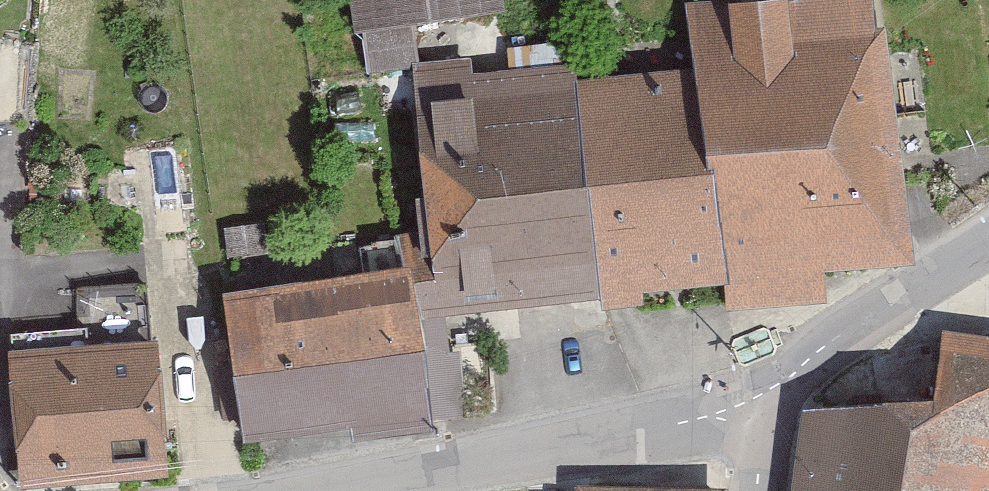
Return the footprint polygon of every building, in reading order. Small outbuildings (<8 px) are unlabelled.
[(364,34),(425,25),(516,10),(514,0),(359,0),(364,34)] [(738,287),(737,315),(838,307),(837,270),(926,268),(898,25),(885,25),(884,0),(850,0),(699,5),(707,67),(738,287)] [(425,25),(364,34),(372,88),(424,84),(423,79),(422,69),(427,69),(425,25)] [(445,319),(604,299),(589,80),(504,86),(499,63),(427,69),(422,69),(423,79),(424,84),(445,319)] [(654,292),(738,287),(707,67),(589,80),(604,299),(603,315),(653,313),(654,292)] [(246,443),(444,425),(430,268),(231,287),(246,443)] [(936,400),(928,490),(988,490),(988,339),(952,330),(936,400)] [(178,350),(99,353),(105,484),(184,481),(178,350)] [(29,488),(105,484),(99,353),(23,356),(29,488)] [(936,400),(814,409),(806,490),(928,490),(936,400)]
